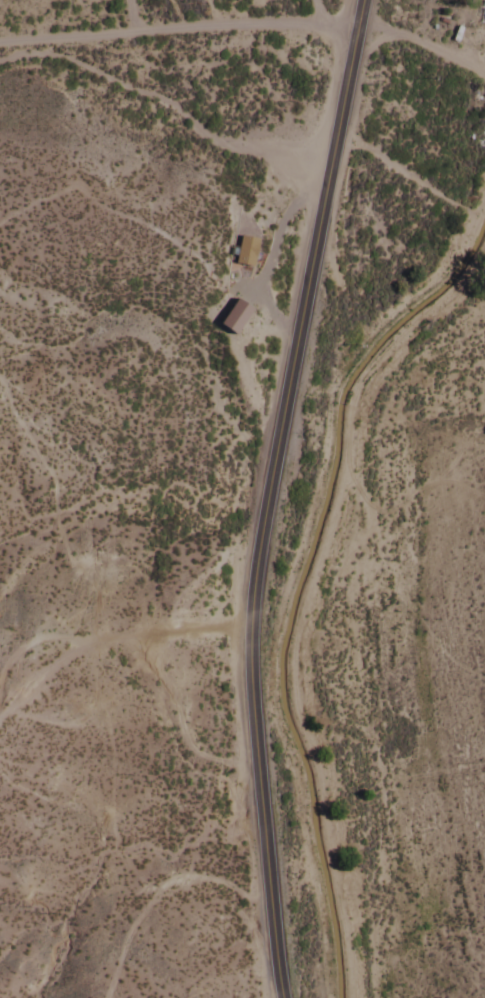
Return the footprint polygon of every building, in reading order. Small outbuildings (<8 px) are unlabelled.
[(246,270),(252,242),(234,239),(229,267),(246,270)] [(226,338),(245,313),(230,302),(212,327),(226,338)]
